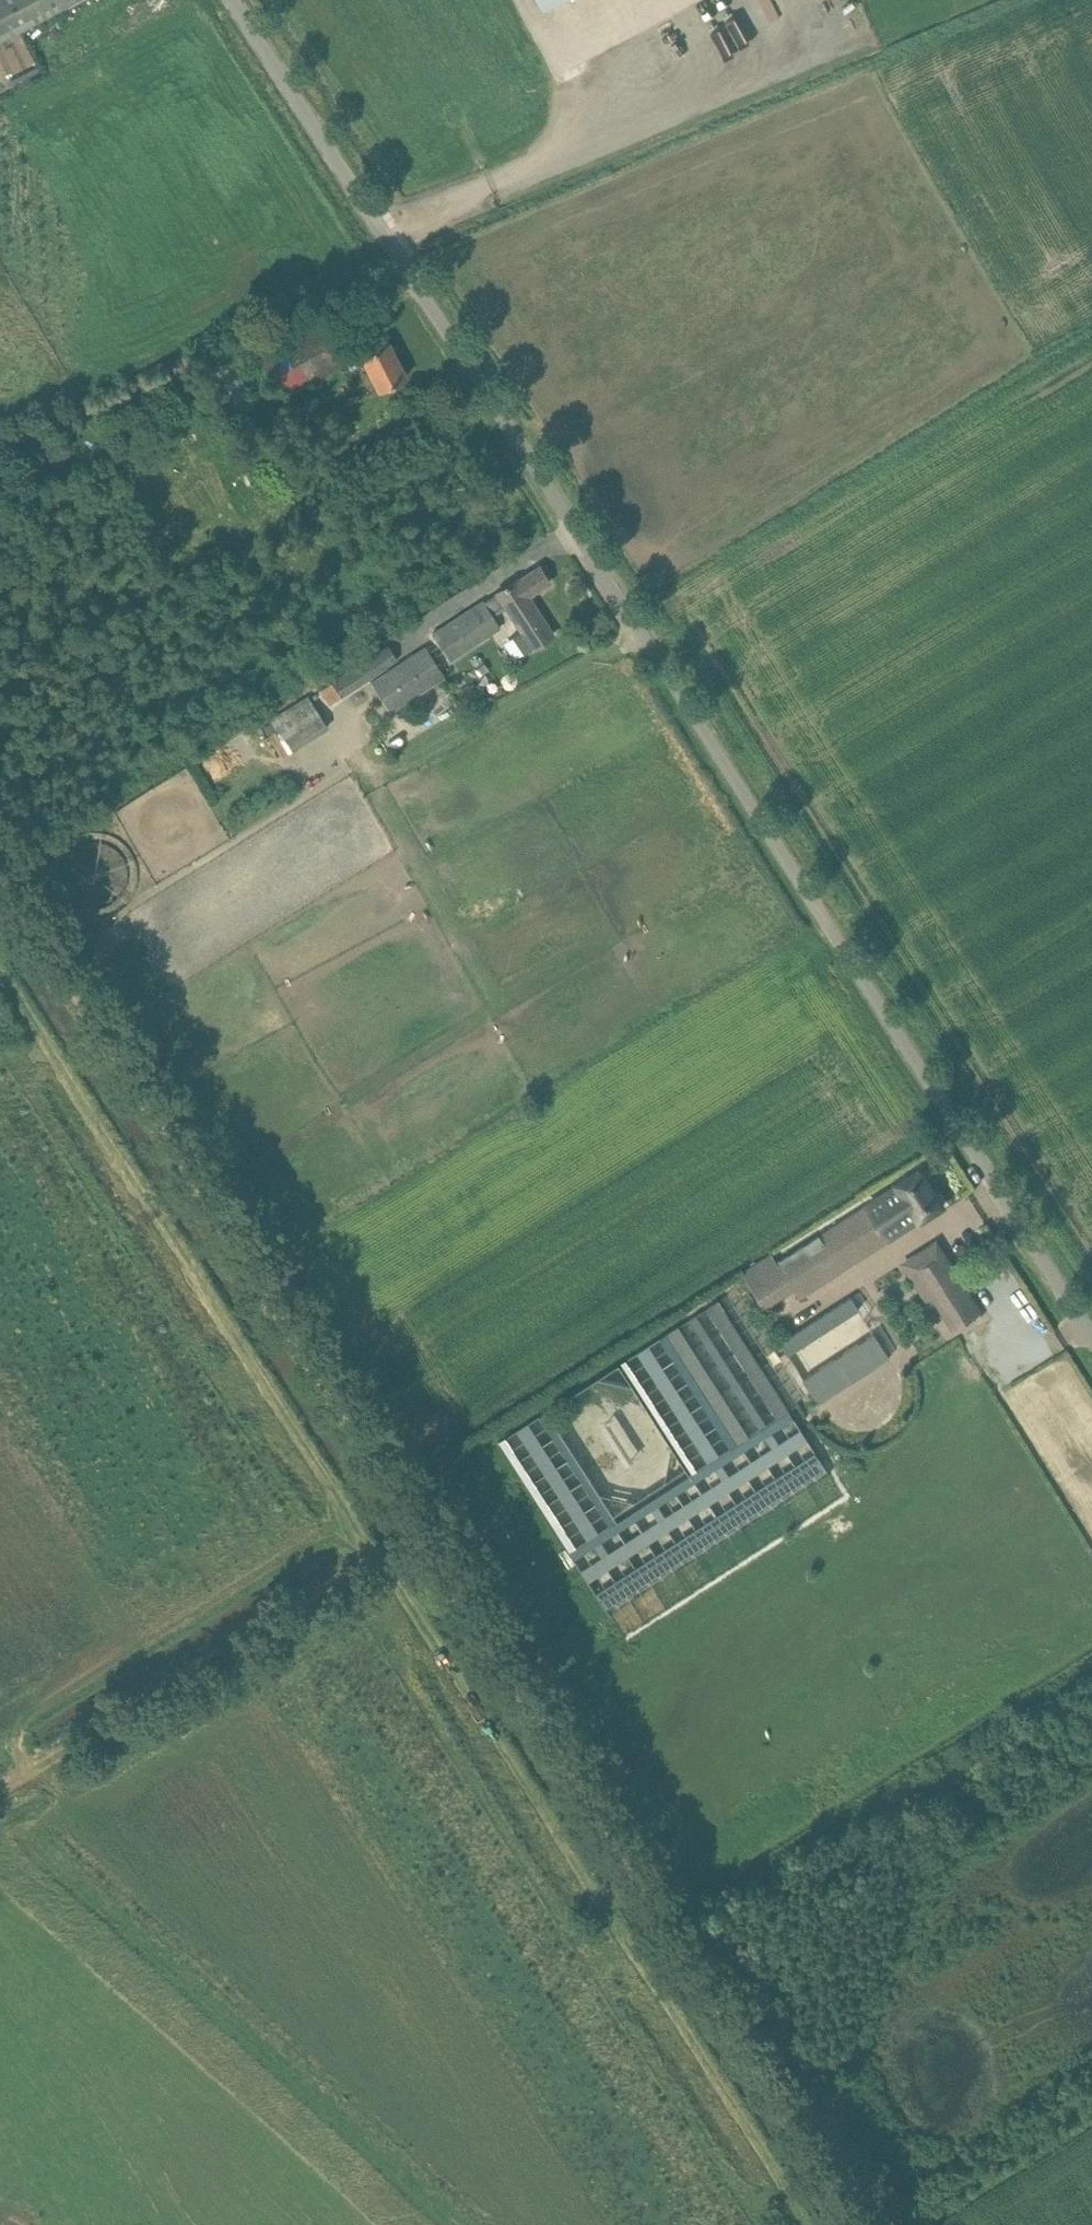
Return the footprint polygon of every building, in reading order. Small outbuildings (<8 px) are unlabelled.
[(78,0),(0,0),(0,41),(78,0)] [(545,9),(561,0),(540,0),(545,9)] [(332,310),(313,321),(260,350),(285,397),(348,363),(351,369),(363,362),(379,391),(406,376),(389,342),(370,352),(359,332),(347,338),(332,310)] [(257,409),(227,351),(200,365),(230,423),(257,409)] [(517,579),(498,591),(496,592),(497,593),(484,601),(483,601),(432,634),(449,660),(500,626),(493,615),(506,607),(521,630),(512,636),(524,654),(553,635),(528,596),(549,582),(539,566),(518,580),(517,579)] [(388,645),(332,681),(342,696),(397,659),(388,645)] [(371,682),(390,712),(444,676),(425,647),(371,682)] [(332,681),(320,689),(330,703),(342,696),(332,681)] [(329,728),(308,696),(271,718),(291,751),(329,728)] [(865,1205),(777,1261),(795,1289),(800,1297),(889,1240),(882,1230),(896,1221),(903,1231),(944,1205),(926,1176),(921,1168),(865,1204),(865,1205)] [(982,1312),(944,1253),(922,1268),(960,1327),(982,1312)] [(852,1295),(781,1340),(790,1354),(861,1308),(852,1295)] [(603,1605),(832,1476),(731,1297),(625,1357),(692,1475),(637,1506),(634,1502),(615,1513),(556,1408),(507,1435),(603,1605)] [(875,1332),(804,1378),(820,1402),(890,1356),(875,1332)] [(626,1365),(568,1399),(576,1413),(588,1406),(587,1405),(609,1391),(610,1393),(622,1386),(620,1383),(633,1376),(626,1365)]
